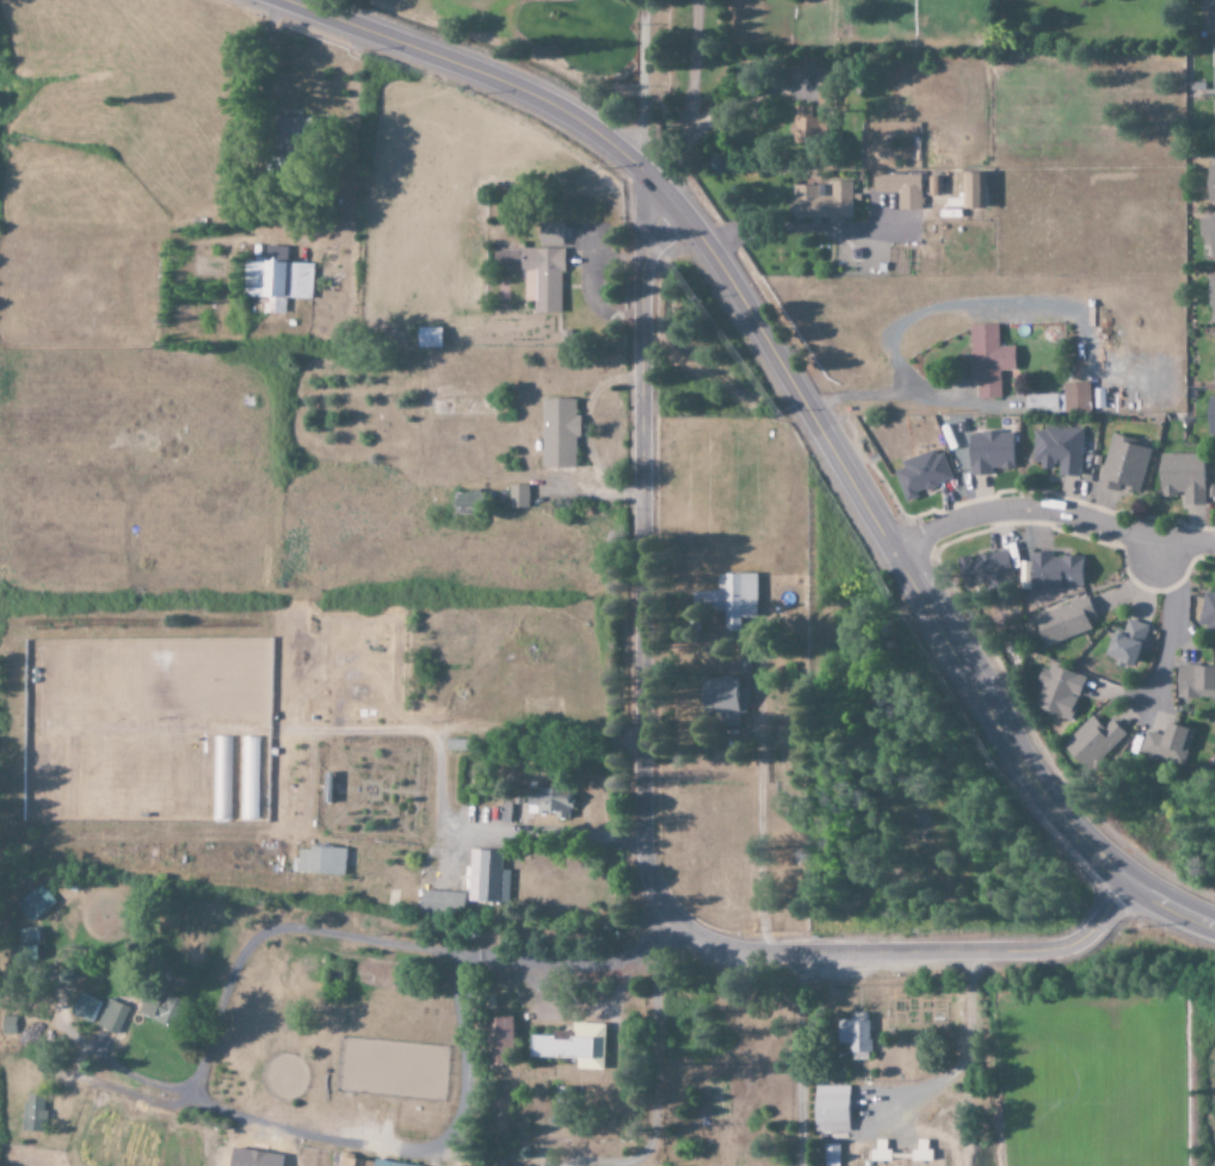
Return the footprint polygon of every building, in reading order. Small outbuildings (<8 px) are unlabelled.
[(1201,5),(1208,5),(1208,29),(1214,29),(1214,0),(1201,0),(1201,5)] [(810,106),(790,107),(792,145),(826,143),(824,120),(811,121),(810,106)] [(1206,164),(1206,204),(1214,204),(1214,164),(1206,164)] [(985,175),(961,174),(961,210),(985,210),(985,175)] [(873,193),(897,194),(897,211),(919,211),(919,176),(873,175),(873,193)] [(939,178),(929,178),(929,197),(940,197),(939,178)] [(792,185),(793,198),(788,198),(788,220),(829,219),(829,224),(841,223),(841,219),(851,219),(850,202),(859,202),(859,195),(851,195),(851,184),(792,185)] [(1200,219),(1200,247),(1209,246),(1209,261),(1214,261),(1214,218),(1200,219)] [(560,314),(561,224),(538,224),(538,250),(522,250),(521,302),(533,302),(533,314),(560,314)] [(310,300),(312,265),(286,264),(286,247),(265,247),(265,262),(243,261),(242,298),(310,300)] [(976,399),(999,399),(998,370),(1014,370),(1013,346),(997,347),(997,323),(967,324),(969,379),(976,379),(976,399)] [(440,348),(440,329),(416,329),(416,348),(440,348)] [(1087,382),(1061,383),(1062,394),(1025,395),(1025,414),(1088,412),(1087,382)] [(1207,396),(1206,434),(1214,435),(1214,396),(1207,396)] [(540,467),(574,468),(574,442),(579,442),(579,416),(574,416),(574,399),(541,398),(540,467)] [(1080,428),(1032,427),(1031,465),(1057,466),(1057,475),(1079,476),(1080,428)] [(967,433),(968,475),(990,475),(989,468),(1012,468),(1011,432),(967,433)] [(1148,447),(1121,442),(1123,435),(1109,432),(1097,487),(1117,491),(1118,487),(1139,492),(1148,447)] [(899,461),(901,468),(893,471),(904,502),(916,497),(915,492),(949,480),(937,447),(899,461)] [(1202,454),(1159,454),(1159,495),(1182,494),(1182,505),(1203,505),(1202,454)] [(508,508),(527,507),(526,484),(507,484),(508,508)] [(953,560),(964,594),(1001,582),(991,549),(953,560)] [(1081,556),(1051,556),(1051,552),(1029,553),(1029,561),(1019,561),(1020,590),(1061,589),(1061,585),(1081,585),(1081,556)] [(755,573),(715,574),(716,591),(697,592),(698,611),(724,611),(724,632),(740,632),(740,617),(755,617),(755,573)] [(1197,630),(1214,632),(1214,590),(1202,589),(1197,630)] [(1094,617),(1087,598),(1033,615),(1043,646),(1091,630),(1087,620),(1094,617)] [(1104,657),(1135,664),(1145,624),(1126,619),(1122,634),(1111,632),(1104,657)] [(1071,719),(1085,676),(1044,663),(1038,683),(1040,684),(1033,708),(1071,719)] [(1175,666),(1176,698),(1214,697),(1214,665),(1175,666)] [(737,678),(702,676),(700,712),(719,713),(719,724),(734,724),(734,715),(745,716),(746,688),(737,687),(737,678)] [(1111,719),(1101,727),(1092,717),(1060,745),(1086,774),(1127,737),(1111,719)] [(1145,730),(1138,755),(1181,767),(1191,729),(1165,722),(1162,735),(1145,730)] [(233,737),(212,737),(211,821),(231,821),(233,737)] [(567,818),(568,789),(526,788),(525,817),(567,818)] [(507,903),(508,870),(499,870),(500,851),(468,850),(466,902),(507,903)] [(15,905),(30,922),(54,901),(38,884),(15,905)] [(418,913),(462,914),(463,893),(419,891),(418,913)] [(139,1015),(169,1027),(180,1001),(150,989),(139,1015)] [(90,1023),(98,1003),(78,995),(69,1014),(90,1023)] [(127,1008),(107,999),(95,1026),(116,1035),(127,1008)] [(848,1061),(868,1060),(867,1013),(850,1013),(850,1020),(837,1021),(837,1044),(848,1044),(848,1061)] [(485,1018),(486,1065),(513,1064),(511,1017),(485,1018)] [(604,1024),(571,1023),(570,1032),(552,1031),(551,1036),(529,1035),(528,1057),(575,1059),(574,1070),(602,1071),(604,1024)] [(812,1087),(814,1132),(848,1131),(847,1086),(812,1087)] [(23,1132),(42,1131),(41,1095),(22,1095),(23,1132)] [(493,1136),(505,1133),(502,1119),(490,1121),(493,1136)] [(869,1162),(888,1162),(887,1140),(874,1140),(874,1150),(869,1150),(869,1162)] [(254,1144),(232,1142),(229,1165),(252,1165),(254,1144)] [(823,1165),(838,1165),(838,1144),(823,1145),(823,1165)] [(338,1156),(336,1165),(414,1165),(338,1156)]
